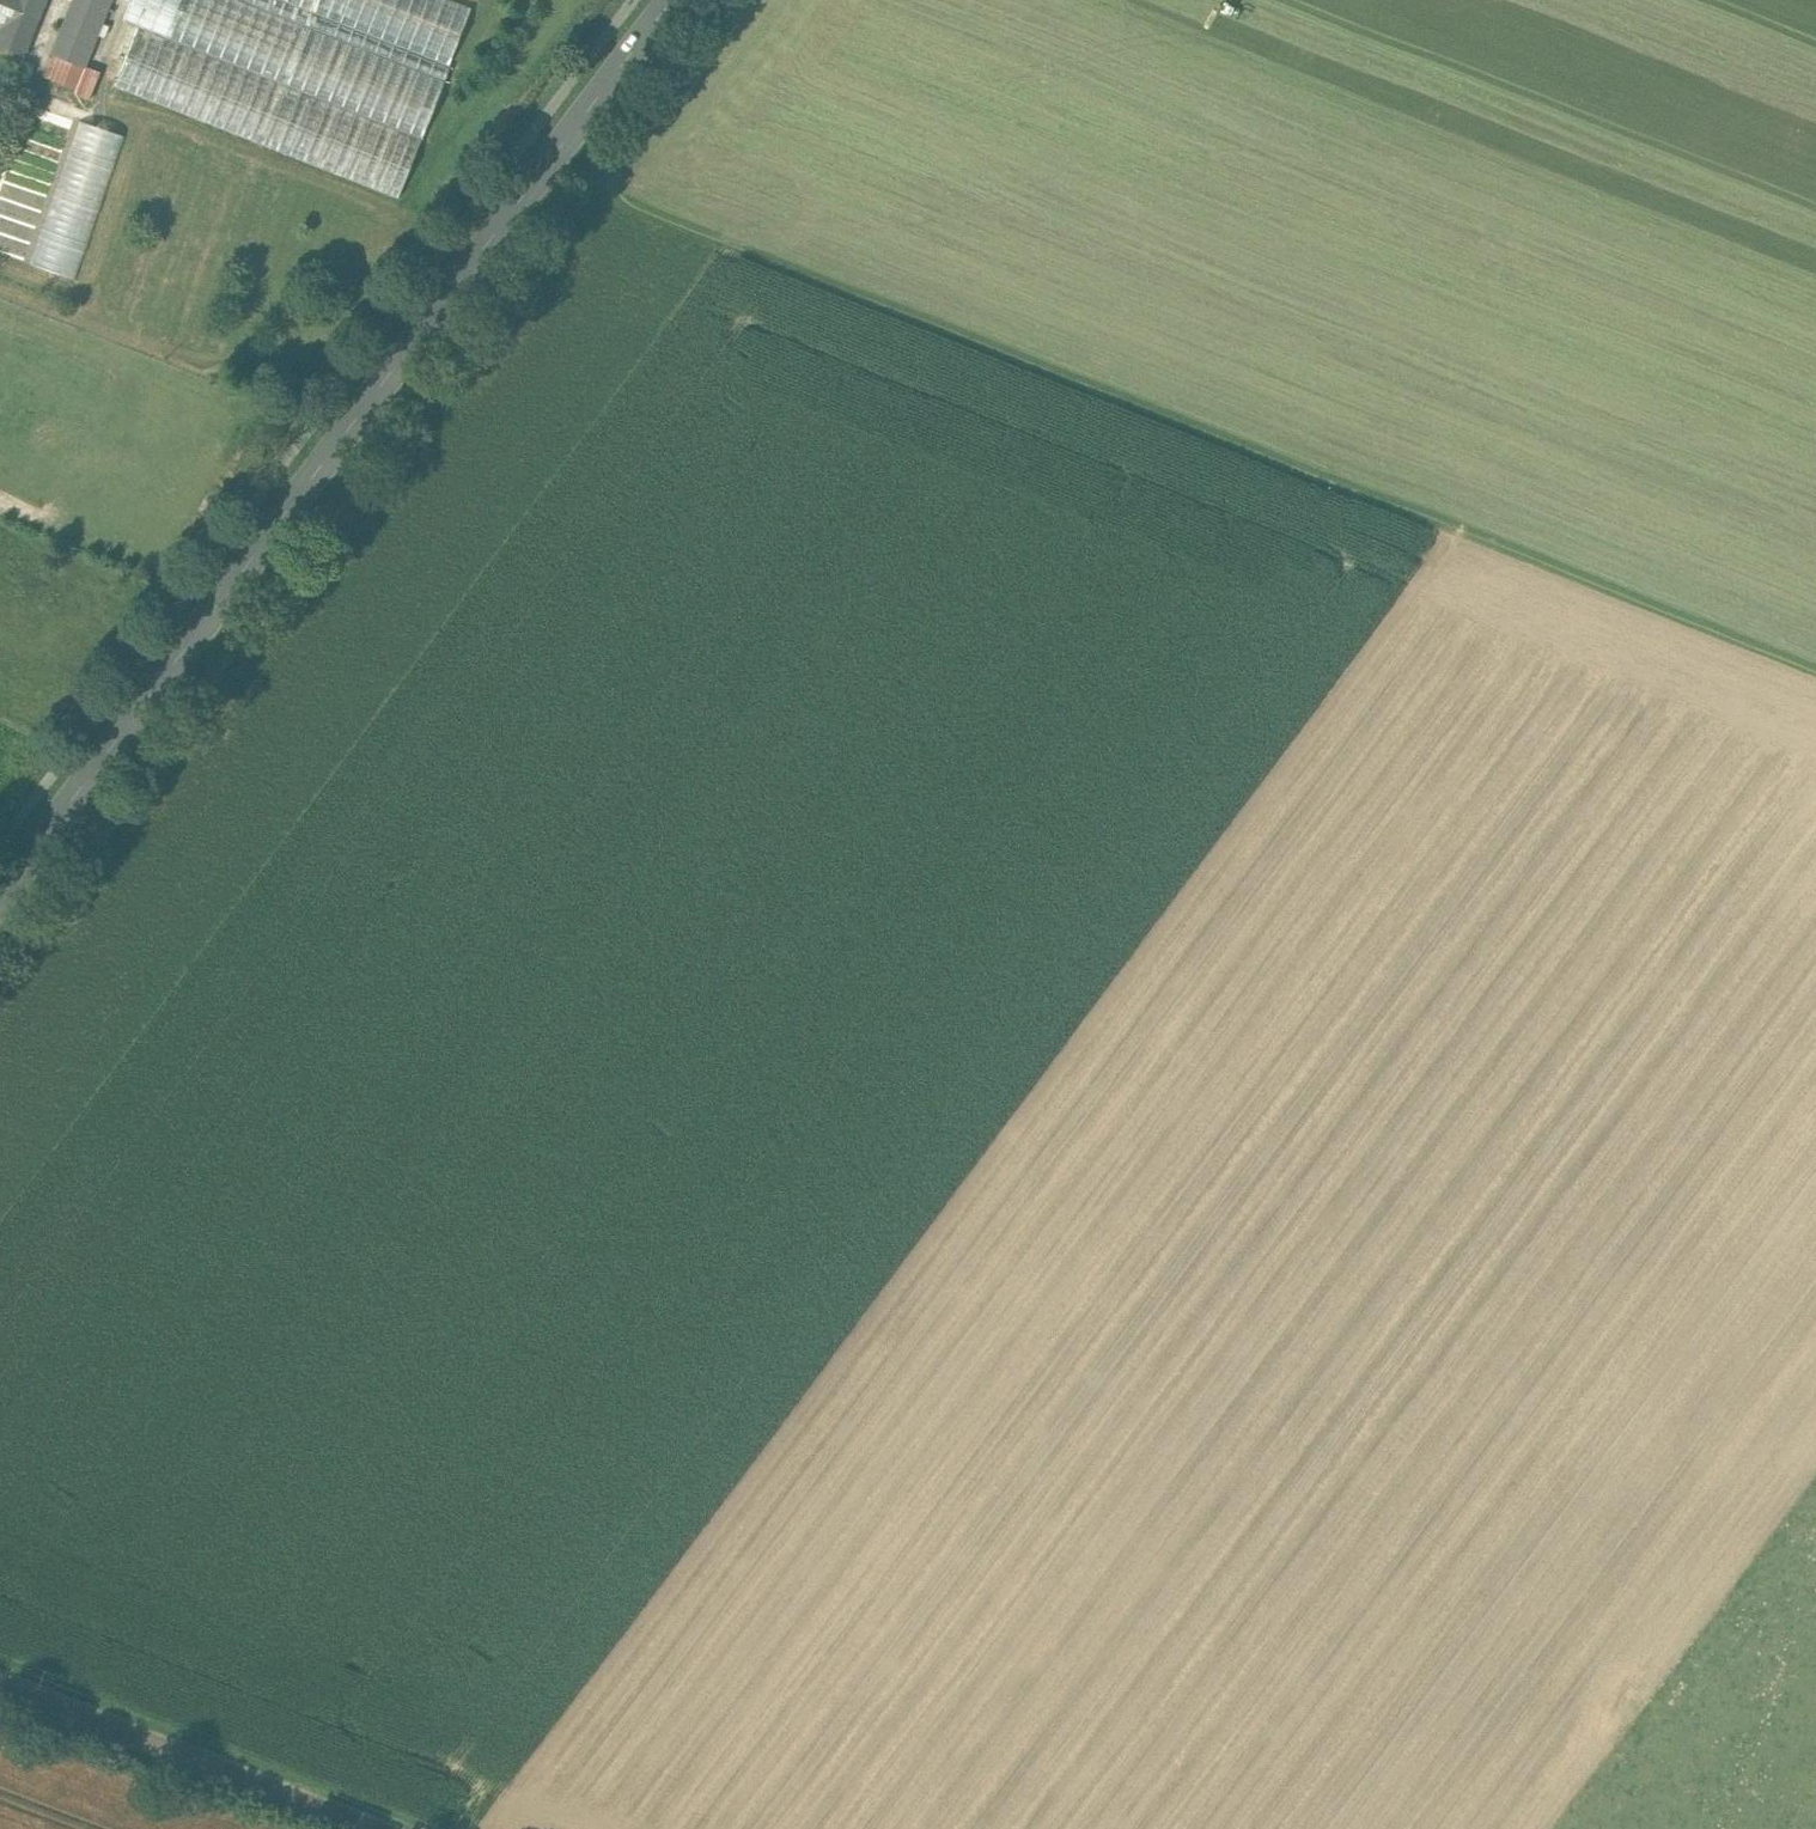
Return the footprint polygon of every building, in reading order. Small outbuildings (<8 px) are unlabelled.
[(2,27),(0,32),(0,44),(22,53),(44,0),(0,0),(0,26),(2,27)] [(60,35),(91,47),(110,0),(74,0),(60,35)] [(169,37),(424,135),(445,81),(237,0),(183,0),(169,37)] [(444,0),(288,0),(452,64),(473,11),(444,0)] [(424,135),(169,37),(139,26),(117,85),(402,194),(424,135)] [(91,47),(60,35),(53,53),(84,65),(91,47)] [(0,192),(0,250),(75,276),(123,136),(30,104),(0,192)]
